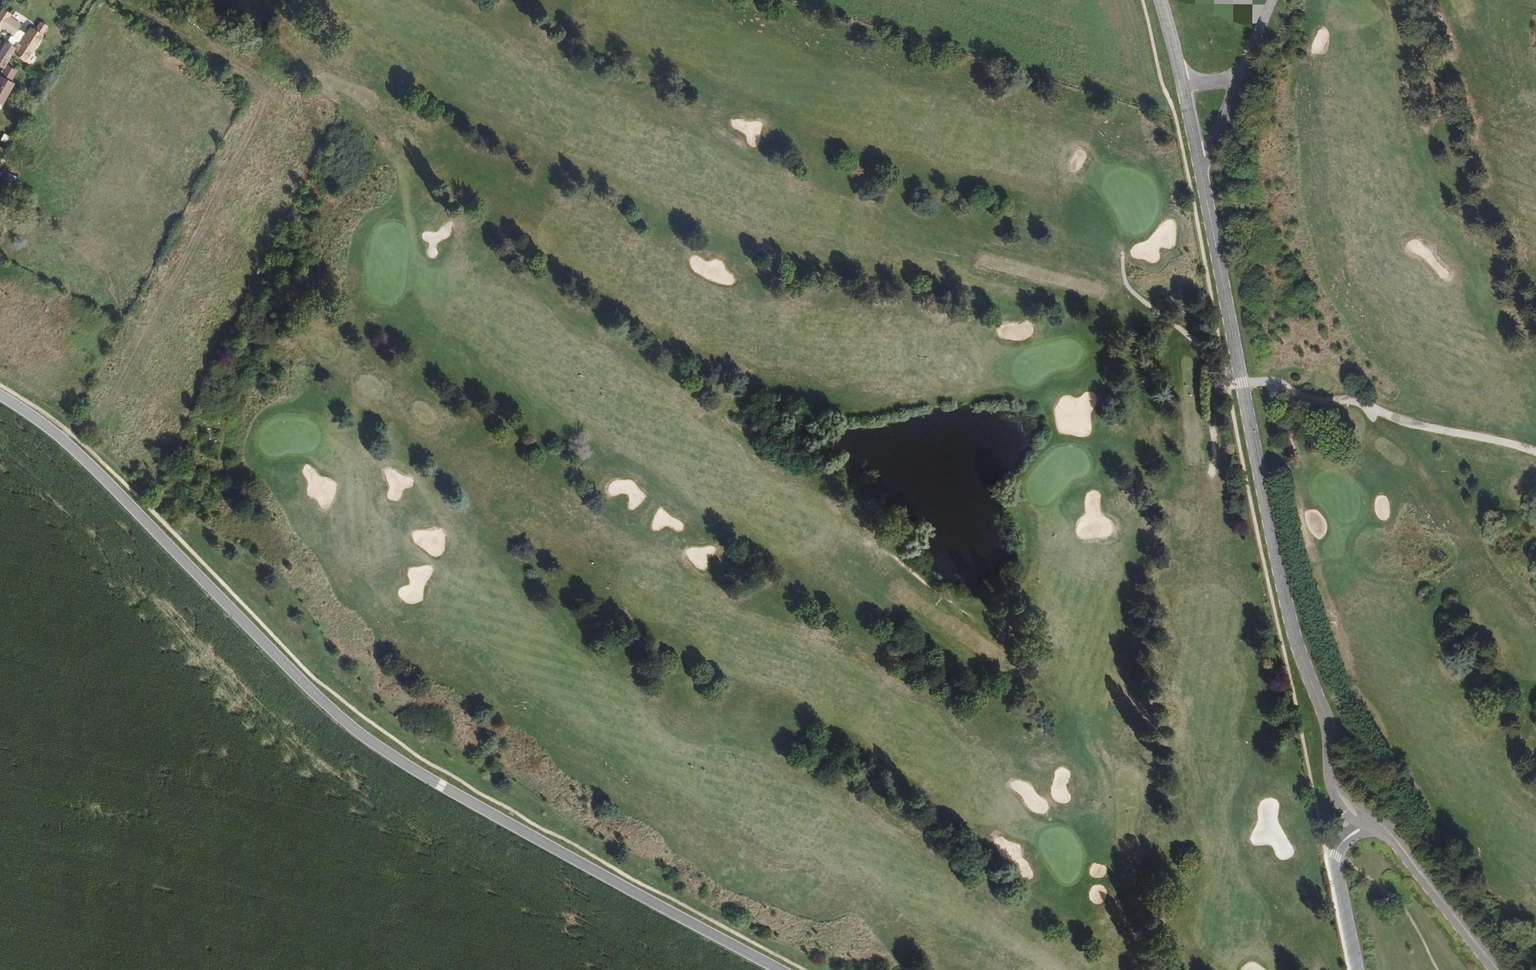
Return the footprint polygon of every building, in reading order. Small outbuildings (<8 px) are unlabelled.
[(2,68),(11,53),(15,56),(21,59),(41,21),(43,16),(35,12),(29,21),(26,19),(20,25),(16,22),(19,16),(5,6),(0,14),(0,35),(6,25),(10,27),(0,45),(0,72),(2,68)]
